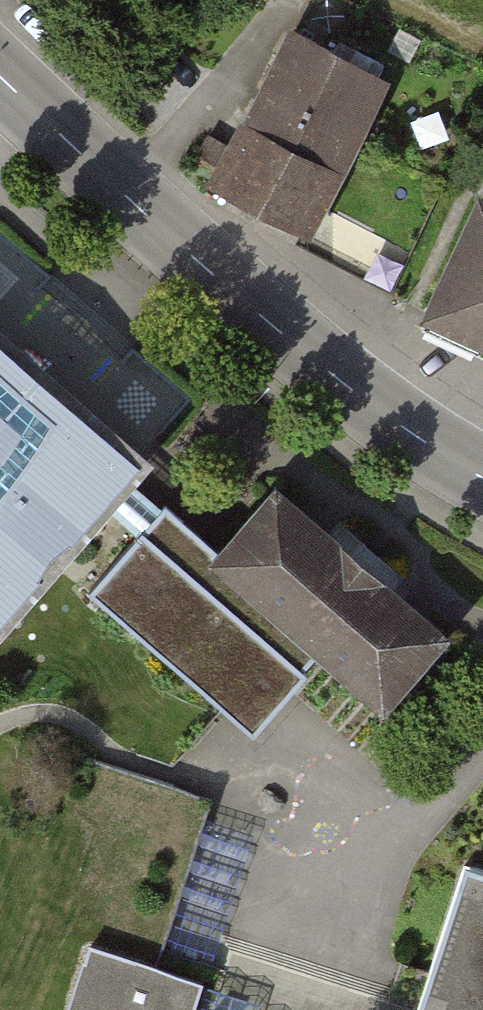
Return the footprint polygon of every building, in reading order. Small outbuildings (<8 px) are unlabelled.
[(217,184),(302,228),(381,76),(295,32),(244,131),(216,117),(196,155),(225,169),(217,184)] [(482,201),(432,308),(482,331),(482,202),(482,201)] [(0,340),(0,619),(104,499),(122,479),(139,460),(0,340)] [(160,513),(122,479),(104,499),(144,532),(160,513)] [(443,636),(275,488),(216,554),(327,652),(323,656),(380,707),(443,636)] [(144,532),(90,592),(252,735),(323,656),(327,652),(216,554),(164,508),(160,513),(144,532)] [(228,951),(249,818),(200,810),(179,944),(228,951)] [(463,865),(415,1009),(482,1009),(482,872),(463,865)] [(82,946),(61,1009),(194,1009),(202,986),(82,946)]
